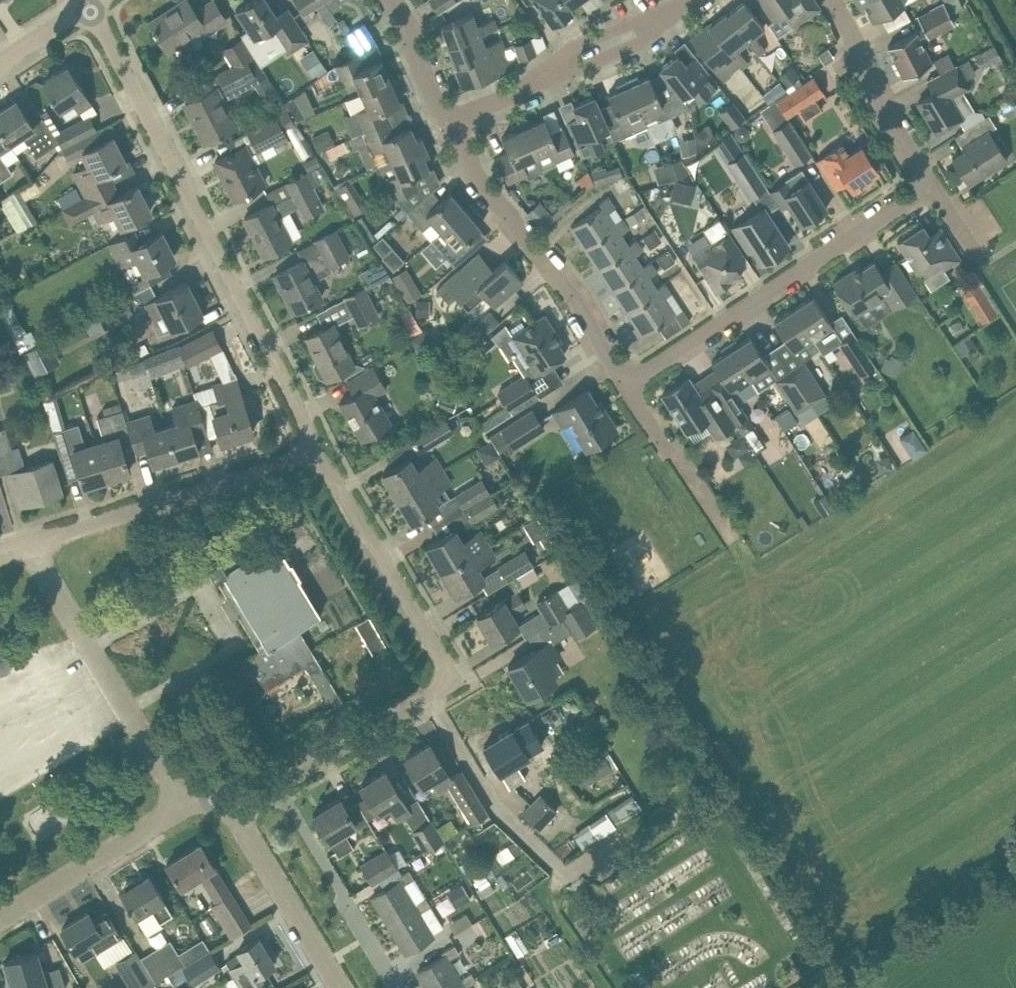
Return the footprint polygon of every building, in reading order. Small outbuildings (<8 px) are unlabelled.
[(224,16),(214,0),(211,0),(195,11),(187,0),(182,0),(172,7),(173,9),(154,21),(153,19),(151,21),(155,27),(153,28),(155,31),(157,30),(169,49),(199,30),(202,35),(226,19),(224,16)] [(247,26),(254,37),(271,26),(288,52),(308,39),(294,18),(283,25),(267,0),(251,0),(236,10),(247,26)] [(333,11),(326,0),(297,0),(303,9),(315,2),(329,22),(337,17),(333,11)] [(333,11),(342,5),(339,0),(326,0),(333,11)] [(438,12),(456,0),(430,0),(438,12)] [(554,24),(572,10),(569,6),(565,0),(537,0),(554,24)] [(760,53),(767,47),(755,33),(765,25),(745,0),(728,13),(760,53)] [(816,0),(761,0),(774,19),(785,12),(793,24),(820,6),(816,0)] [(858,2),(863,11),(867,9),(874,21),(909,0),(862,0),(858,2)] [(943,1),(917,15),(923,27),(888,45),(904,76),(932,61),(921,40),(955,22),(943,1)] [(450,45),(480,33),(497,26),(494,18),(477,24),(472,12),(442,24),(450,45)] [(710,25),(741,65),(743,67),(750,61),(738,46),(747,39),(759,54),(760,53),(728,13),(727,12),(710,25)] [(347,32),(361,53),(377,40),(364,21),(347,32)] [(741,65),(710,25),(708,24),(691,38),(724,80),(731,74),(730,73),(741,65)] [(456,66),(501,48),(505,46),(502,38),(485,44),(480,33),(450,45),(448,45),(456,66)] [(223,49),(232,66),(248,57),(254,54),(243,37),(223,49)] [(530,38),(515,43),(521,59),(536,53),(530,38)] [(1003,58),(995,44),(977,54),(983,67),(991,62),(995,69),(1004,64),(1001,59),(1003,58)] [(825,63),(835,56),(828,47),(818,53),(825,63)] [(326,67),(314,48),(300,57),(312,75),(316,73),(326,67)] [(501,48),(456,66),(454,66),(463,87),(512,68),(508,59),(506,60),(501,48)] [(362,93),(396,78),(391,69),(387,71),(381,58),(366,65),(361,53),(336,63),(345,84),(356,79),(362,93)] [(660,67),(682,94),(683,96),(693,88),(701,98),(719,83),(696,54),(686,63),(678,53),(660,67)] [(227,88),(257,73),(248,57),(232,66),(219,72),(227,88)] [(934,92),(918,102),(937,132),(962,117),(962,116),(974,108),(962,89),(968,86),(965,78),(957,63),(928,78),(934,92)] [(801,74),(792,64),(779,75),(787,85),(801,74)] [(43,82),(54,99),(59,108),(72,99),(79,110),(91,102),(68,66),(43,82)] [(627,80),(647,125),(691,106),(683,96),(682,94),(662,103),(650,75),(640,79),(638,76),(627,80)] [(777,100),(788,115),(798,109),(816,97),(824,91),(813,75),(777,100)] [(343,116),(353,136),(391,120),(385,108),(400,101),(395,89),(400,87),(396,78),(362,93),(367,105),(343,116)] [(614,140),(647,125),(627,80),(617,85),(618,89),(608,93),(612,102),(600,107),(609,128),(614,140)] [(788,89),(781,80),(763,94),(770,102),(788,89)] [(222,132),(238,123),(219,86),(186,103),(194,119),(196,118),(206,137),(204,138),(205,140),(219,133),(220,134),(222,133),(222,132)] [(756,86),(738,99),(746,111),(765,97),(756,86)] [(304,91),(288,99),(297,120),(313,112),(304,91)] [(599,133),(609,128),(600,107),(595,95),(574,105),(582,122),(569,128),(582,155),(604,145),(599,133)] [(816,97),(798,109),(805,119),(823,107),(816,97)] [(0,110),(0,126),(10,142),(21,135),(35,156),(58,141),(47,123),(36,130),(16,99),(0,110)] [(734,100),(719,111),(732,127),(746,116),(734,100)] [(246,144),(216,160),(235,197),(265,182),(251,154),(288,135),(285,130),(287,129),(303,155),(313,149),(287,109),(249,130),(255,142),(247,146),(246,144)] [(989,113),(963,130),(970,141),(962,146),(964,149),(952,157),(969,183),(1007,159),(989,130),(996,126),(992,120),(993,119),(989,113)] [(89,116),(57,132),(62,144),(94,128),(95,127),(89,116)] [(542,167),(544,170),(555,165),(553,161),(574,152),(564,127),(552,132),(545,117),(533,123),(531,118),(521,122),(542,167)] [(391,120),(353,136),(351,137),(355,147),(366,142),(375,165),(377,164),(377,166),(425,145),(421,135),(416,138),(411,125),(396,132),(391,120)] [(774,132),(796,165),(813,154),(791,121),(774,132)] [(530,176),(544,170),(542,167),(521,122),(512,126),(515,131),(502,136),(509,151),(497,157),(508,181),(529,172),(530,176)] [(710,123),(678,141),(686,154),(717,136),(710,123)] [(10,142),(0,126),(0,149),(10,142)] [(62,144),(60,145),(68,159),(82,152),(88,163),(72,171),(85,195),(85,196),(113,182),(107,170),(126,160),(113,135),(101,141),(94,128),(62,144)] [(312,140),(328,165),(343,156),(327,130),(312,140)] [(843,142),(818,161),(835,188),(847,180),(854,190),(873,177),(871,173),(878,168),(862,144),(849,152),(843,142)] [(425,145),(377,166),(383,180),(386,179),(395,197),(406,192),(413,207),(419,202),(424,197),(415,175),(430,168),(424,156),(429,154),(425,145)] [(744,152),(729,163),(750,196),(766,186),(744,152)] [(12,172),(7,164),(0,153),(0,180),(12,172)] [(685,155),(655,165),(661,182),(691,173),(685,155)] [(293,192),(272,203),(245,217),(264,254),(291,240),(278,215),(299,204),(305,214),(323,204),(309,177),(316,173),(321,182),(329,177),(322,163),(307,172),(306,170),(287,180),(293,192)] [(610,179),(606,165),(591,170),(596,184),(610,179)] [(786,181),(771,191),(781,207),(788,203),(802,224),(813,216),(817,217),(822,213),(823,210),(827,207),(802,168),(785,179),(786,181)] [(619,195),(631,188),(624,175),(611,182),(619,195)] [(353,178),(339,184),(353,215),(367,209),(353,178)] [(671,196),(691,202),(696,184),(675,179),(671,196)] [(64,207),(71,223),(93,212),(98,220),(113,212),(120,226),(151,209),(138,184),(119,194),(113,182),(85,196),(78,200),(64,207)] [(0,200),(2,204),(18,231),(37,220),(19,189),(0,200)] [(72,190),(59,196),(63,205),(64,207),(78,200),(77,199),(72,190)] [(419,202),(413,207),(407,212),(423,230),(433,221),(441,230),(465,209),(450,191),(427,211),(419,202)] [(586,248),(624,222),(607,196),(599,201),(602,205),(571,226),(586,248)] [(788,244),(764,205),(734,225),(743,240),(747,237),(762,260),(767,258),(772,257),(775,255),(778,253),(781,250),(784,247),(788,244)] [(626,217),(631,224),(647,214),(641,206),(626,217)] [(465,209),(441,230),(431,238),(455,265),(477,246),(468,236),(480,226),(465,209)] [(745,254),(729,230),(727,231),(718,218),(703,228),(711,241),(692,254),(716,290),(741,274),(733,262),(745,254)] [(586,248),(600,269),(639,244),(635,238),(629,242),(622,231),(627,227),(624,222),(586,248)] [(961,256),(952,242),(941,226),(929,233),(923,224),(898,240),(918,270),(919,269),(924,278),(943,266),(944,267),(961,256)] [(643,235),(650,247),(662,239),(655,227),(643,235)] [(322,250),(303,260),(310,273),(350,254),(336,228),(316,238),(322,250)] [(131,232),(113,241),(109,243),(120,265),(132,259),(140,274),(175,256),(162,231),(137,244),(131,232)] [(360,232),(352,236),(357,244),(364,239),(360,232)] [(383,235),(373,243),(384,255),(393,247),(383,235)] [(642,248),(639,244),(600,269),(614,291),(653,266),(649,260),(642,264),(635,253),(642,248)] [(656,256),(663,267),(675,260),(668,248),(656,256)] [(437,288),(449,302),(457,296),(468,309),(485,295),(494,306),(523,281),(505,260),(490,273),(475,256),(437,288)] [(303,260),(292,265),(275,275),(282,288),(285,286),(297,309),(322,296),(310,273),(303,260)] [(383,260),(361,269),(367,284),(389,274),(383,260)] [(852,270),(833,282),(854,314),(859,311),(866,322),(893,305),(894,307),(918,292),(898,262),(882,272),(875,260),(862,268),(854,273),(852,270)] [(614,291),(628,313),(668,287),(653,266),(614,291)] [(407,300),(421,294),(410,267),(395,273),(407,300)] [(965,294),(983,321),(997,312),(976,279),(968,284),(965,294)] [(188,280),(170,289),(143,303),(150,317),(162,311),(171,328),(204,312),(188,280)] [(344,296),(358,325),(380,315),(365,285),(344,296)] [(682,309),(668,287),(628,313),(643,335),(657,325),(682,309)] [(814,295),(794,308),(823,352),(838,341),(843,339),(814,295)] [(22,350),(38,339),(32,329),(28,331),(7,296),(0,300),(0,314),(22,350)] [(105,327),(133,313),(124,296),(96,310),(97,311),(105,327)] [(416,298),(416,315),(430,316),(430,298),(416,298)] [(488,330),(501,320),(492,308),(479,319),(488,330)] [(794,308),(775,320),(803,363),(812,352),(819,347),(794,308)] [(410,334),(423,328),(411,309),(400,313),(410,334)] [(104,326),(97,311),(95,312),(82,319),(90,333),(102,327),(104,326)] [(505,323),(492,335),(500,344),(509,359),(513,356),(522,350),(535,372),(552,362),(565,353),(558,342),(561,340),(545,314),(513,335),(505,323)] [(334,323),(324,328),(307,337),(318,360),(316,361),(314,365),(320,376),(324,377),(326,376),(327,377),(354,363),(334,323)] [(213,330),(173,350),(177,362),(180,369),(222,347),(213,330)] [(854,331),(838,341),(859,374),(875,364),(854,331)] [(759,390),(776,379),(779,377),(751,336),(739,343),(737,339),(729,344),(759,390)] [(40,344),(26,350),(36,374),(50,368),(40,344)] [(740,403),(759,390),(729,344),(721,349),(724,353),(712,361),(723,377),(712,385),(736,423),(740,429),(748,440),(756,436),(752,431),(757,428),(740,403)] [(143,359),(148,371),(150,370),(150,372),(177,362),(173,350),(171,346),(145,356),(146,358),(143,359)] [(459,380),(471,371),(462,358),(450,367),(459,380)] [(148,371),(143,359),(130,364),(139,388),(152,383),(148,371)] [(803,363),(790,369),(811,402),(824,393),(825,392),(805,360),(803,363)] [(373,366),(370,368),(353,378),(360,390),(340,402),(362,439),(391,422),(375,395),(386,388),(373,366)] [(790,369),(779,377),(776,379),(796,412),(811,402),(790,369)] [(525,374),(499,392),(513,413),(539,396),(525,374)] [(236,377),(217,383),(214,384),(219,397),(223,396),(227,408),(213,412),(222,441),(253,431),(236,377)] [(715,436),(736,423),(712,385),(710,383),(699,391),(689,377),(663,394),(687,431),(704,419),(715,436)] [(588,389),(571,400),(554,411),(562,425),(569,420),(587,448),(617,428),(605,409),(602,411),(588,389)] [(49,412),(62,407),(57,393),(44,398),(49,412)] [(824,393),(811,402),(818,412),(831,404),(824,393)] [(436,404),(454,410),(457,401),(439,394),(436,404)] [(177,420),(166,424),(176,455),(199,448),(194,434),(206,430),(196,397),(172,405),(177,420)] [(811,402),(796,412),(803,422),(818,412),(811,402)] [(778,415),(787,428),(798,421),(790,407),(778,415)] [(106,413),(97,416),(104,439),(95,442),(107,478),(129,471),(120,440),(131,436),(126,420),(122,408),(106,413)] [(532,408),(502,427),(514,445),(544,426),(532,408)] [(149,412),(126,420),(131,436),(136,452),(149,449),(153,463),(176,455),(166,424),(154,427),(149,412)] [(454,431),(446,417),(420,433),(428,447),(454,431)] [(84,485),(107,478),(95,442),(85,445),(78,422),(54,430),(62,458),(74,454),(84,485)] [(4,449),(10,472),(25,467),(19,445),(11,447),(5,426),(0,428),(0,451),(4,449)] [(914,427),(900,437),(907,447),(920,437),(914,427)] [(725,443),(734,457),(751,446),(742,432),(725,443)] [(739,455),(743,461),(751,463),(758,459),(750,448),(739,455)] [(397,497),(443,469),(436,457),(418,468),(411,456),(383,473),(397,497)] [(61,492),(55,472),(51,459),(10,472),(19,500),(38,495),(39,498),(61,492)] [(443,469),(397,497),(412,521),(425,513),(447,500),(439,488),(451,481),(443,469)] [(490,492),(481,478),(454,494),(462,508),(490,492)] [(472,520),(498,504),(490,492),(462,508),(470,521),(472,520)] [(825,492),(814,499),(824,515),(835,507),(825,492)] [(529,541),(551,533),(544,515),(522,523),(529,541)] [(456,528),(441,537),(427,546),(441,570),(487,542),(480,531),(463,541),(456,528)] [(164,551),(174,545),(168,536),(158,542),(164,551)] [(218,556),(208,562),(213,571),(215,574),(219,581),(221,584),(225,590),(227,593),(228,596),(230,599),(226,602),(234,615),(238,613),(239,615),(242,619),(260,648),(298,626),(321,613),(297,574),(299,572),(290,558),(288,559),(274,537),(250,551),(249,550),(244,541),(220,555),(218,556)] [(487,542),(441,570),(456,594),(485,576),(477,565),(495,554),(487,542)] [(508,579),(533,564),(524,550),(500,565),(508,579)] [(556,589),(538,600),(550,621),(563,614),(569,611),(568,609),(556,589)] [(503,599),(495,604),(478,615),(493,640),(519,625),(512,612),(526,604),(518,592),(504,601),(503,599)] [(569,611),(563,614),(568,622),(576,635),(585,630),(595,624),(582,601),(568,609),(569,611)] [(298,626),(233,665),(251,696),(305,664),(330,707),(342,699),(298,626)] [(8,670),(13,663),(15,655),(13,648),(9,642),(2,638),(0,638),(0,673),(8,670)] [(551,639),(526,655),(508,665),(527,696),(557,678),(548,662),(560,655),(551,639)] [(482,675),(507,663),(504,655),(478,667),(482,675)] [(528,754),(522,745),(512,728),(485,745),(510,786),(526,776),(516,761),(528,754)] [(488,811),(462,769),(450,776),(430,742),(406,757),(422,783),(432,776),(440,790),(449,785),(471,821),(488,811)] [(406,805),(395,787),(385,770),(361,784),(367,794),(358,800),(368,816),(382,806),(385,812),(390,809),(397,820),(405,815),(414,829),(412,830),(425,850),(444,838),(431,817),(430,818),(417,798),(406,805)] [(558,809),(543,794),(524,813),(540,828),(558,809)] [(591,842),(645,807),(636,794),(577,833),(587,848),(578,854),(587,868),(602,858),(591,842)] [(345,806),(340,797),(313,813),(329,839),(330,839),(339,854),(353,846),(343,830),(355,823),(357,827),(369,820),(356,799),(345,806)] [(167,863),(178,880),(181,886),(201,874),(218,901),(213,904),(232,936),(251,924),(232,893),(201,842),(167,863)] [(390,855),(387,849),(362,864),(373,882),(398,867),(390,855)] [(399,849),(390,855),(398,867),(407,862),(399,849)] [(389,885),(372,896),(389,924),(428,900),(414,878),(409,869),(398,875),(400,879),(389,885)] [(149,874),(122,891),(129,902),(127,903),(129,907),(131,906),(136,915),(152,906),(161,920),(173,912),(149,874)] [(428,900),(389,924),(406,952),(445,928),(428,900)] [(89,911),(62,927),(82,959),(122,935),(107,911),(94,919),(89,911)] [(480,938),(493,930),(484,915),(471,923),(480,938)] [(174,944),(145,961),(157,980),(168,973),(210,948),(203,936),(179,951),(174,944)] [(242,947),(239,949),(240,951),(227,959),(245,987),(261,978),(258,973),(275,963),(259,936),(242,947)] [(474,975),(455,944),(443,951),(445,954),(418,971),(428,987),(452,987),(474,975)] [(210,948),(168,973),(174,984),(187,977),(191,984),(220,967),(210,948)] [(43,971),(36,950),(5,960),(13,987),(62,987),(65,987),(59,966),(43,971)] [(155,982),(136,950),(118,962),(134,987),(144,987),(146,987),(155,982)] [(452,987),(466,987),(465,987),(477,979),(474,975),(452,987)]
